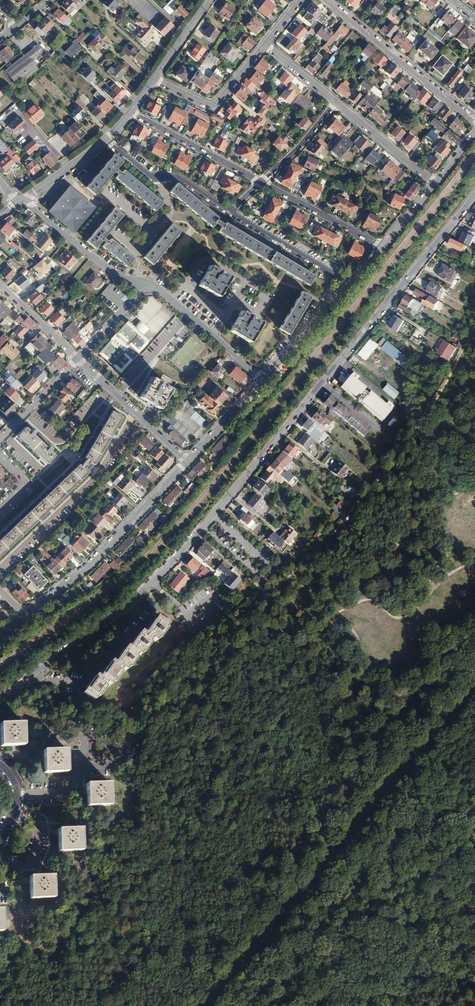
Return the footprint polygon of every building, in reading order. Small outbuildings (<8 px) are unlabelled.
[(75,9),(77,7),(75,4),(70,0),(66,0),(61,6),(65,10),(63,13),(69,19),(71,16),(69,14),(74,8),(75,9)] [(103,4),(112,13),(116,8),(115,7),(120,1),(119,0),(107,0),(103,4)] [(168,5),(180,17),(182,15),(185,17),(188,14),(173,0),(168,5)] [(267,0),(266,0),(258,10),(267,17),(275,7),(267,0)] [(435,0),(424,0),(422,3),(430,10),(437,2),(435,0)] [(82,2),(81,3),(77,7),(75,9),(78,11),(84,5),(82,2)] [(226,3),(219,13),(227,19),(234,9),(226,3)] [(370,11),(378,17),(384,9),(376,3),(370,11)] [(313,6),(307,13),(315,19),(322,25),(328,18),(313,6)] [(69,19),(63,13),(59,9),(53,16),(58,21),(58,20),(64,25),(67,27),(72,22),(69,19)] [(435,15),(438,18),(443,12),(439,9),(435,15)] [(438,18),(450,28),(456,21),(446,13),(445,14),(443,12),(438,18)] [(307,13),(303,18),(311,25),(315,19),(307,13)] [(140,15),(137,18),(139,19),(136,22),(143,29),(136,36),(145,45),(149,41),(148,40),(154,33),(153,32),(156,29),(155,28),(140,15)] [(174,26),(165,17),(155,28),(156,29),(164,37),(174,26)] [(46,18),(42,22),(49,30),(53,25),(46,18)] [(262,27),(252,19),(246,27),(255,35),(262,27)] [(49,30),(42,22),(37,27),(38,27),(35,30),(41,36),(44,33),(45,34),(49,30)] [(389,38),(397,29),(390,23),(386,29),(383,26),(380,30),(389,38)] [(298,24),(291,33),(299,40),(306,31),(298,24)] [(333,33),(322,25),(315,34),(325,43),(333,33)] [(210,26),(204,35),(212,41),(219,32),(210,26)] [(340,26),(332,36),(335,38),(341,32),(345,35),(347,32),(340,26)] [(466,29),(457,39),(468,49),(474,41),(474,36),(466,29)] [(79,44),(82,40),(87,36),(84,33),(76,41),(79,44)] [(101,33),(93,41),(101,48),(102,47),(106,50),(110,45),(112,43),(101,33)] [(249,36),(245,33),(238,40),(243,44),(241,46),(246,49),(247,48),(249,50),(255,43),(248,37),(249,36)] [(399,46),(405,39),(398,33),(392,40),(399,46)] [(292,41),(286,49),(289,52),(291,49),(294,52),(299,47),(297,45),(299,42),(294,37),(291,40),(292,41)] [(405,39),(399,46),(407,52),(413,45),(405,39)] [(101,48),(93,41),(89,46),(96,53),(101,48)] [(437,51),(424,41),(416,51),(424,57),(423,58),(428,62),(437,51)] [(82,48),(75,42),(65,52),(59,47),(56,50),(68,61),(82,48)] [(130,42),(121,51),(132,61),(134,59),(138,62),(144,55),(130,42)] [(237,50),(228,43),(220,53),(228,60),(237,50)] [(5,70),(18,86),(39,69),(33,61),(44,52),(38,45),(5,70)] [(197,45),(190,54),(198,60),(205,50),(197,45)] [(362,57),(363,56),(367,59),(374,50),(368,45),(360,54),(360,55),(360,56),(362,57)] [(0,53),(0,55),(7,64),(10,61),(7,58),(12,54),(7,47),(0,53)] [(293,58),(295,60),(299,55),(302,50),(301,49),(293,58)] [(221,62),(209,53),(205,59),(217,68),(221,62)] [(317,53),(305,69),(312,75),(319,67),(315,63),(318,59),(320,60),(322,57),(317,53)] [(335,53),(317,74),(322,78),(332,66),(330,65),(338,55),(335,53)] [(386,60),(378,54),(372,61),(377,65),(376,67),(382,72),(388,65),(384,61),(386,60)] [(452,65),(442,56),(433,67),(440,73),(439,74),(443,76),(452,65)] [(268,67),(261,60),(255,68),(262,74),(268,67)] [(386,75),(387,74),(392,78),(398,71),(391,64),(390,66),(388,65),(382,72),(386,75)] [(113,70),(110,67),(107,71),(117,80),(125,72),(118,65),(113,70)] [(472,69),(467,65),(463,70),(468,74),(472,69)] [(182,66),(176,75),(186,82),(192,72),(182,66)] [(96,75),(88,68),(81,75),(89,82),(96,75)] [(458,71),(446,85),(450,87),(461,74),(458,71)] [(263,77),(256,72),(250,81),(256,85),(263,77)] [(208,81),(196,73),(190,81),(202,90),(208,81)] [(213,73),(208,80),(213,83),(218,86),(223,79),(213,73)] [(284,73),(278,80),(286,86),(292,79),(284,73)] [(403,77),(397,85),(404,91),(410,83),(403,77)] [(250,81),(247,78),(244,81),(246,82),(243,85),(252,91),(256,85),(250,81)] [(372,85),(365,78),(361,83),(370,90),(374,86),(372,85)] [(213,83),(208,80),(208,81),(202,90),(201,90),(206,93),(213,83)] [(109,87),(113,91),(120,98),(124,94),(112,83),(109,87)] [(341,83),(336,90),(346,98),(350,94),(348,92),(349,90),(341,83)] [(386,92),(391,86),(387,83),(383,89),(386,92)] [(404,91),(410,96),(409,98),(412,101),(419,93),(415,90),(417,88),(410,83),(404,91)] [(292,84),(286,92),(293,98),(300,91),(292,84)] [(466,102),(473,94),(460,84),(456,89),(460,92),(458,95),(466,102)] [(370,90),(369,92),(379,100),(384,94),(375,87),(374,86),(370,90)] [(243,101),(249,93),(241,87),(237,91),(236,90),(233,95),(235,96),(235,95),(243,101)] [(279,97),(269,89),(265,93),(266,94),(271,99),(275,102),(279,97)] [(432,98),(422,90),(415,98),(425,106),(432,98)] [(120,98),(113,91),(109,95),(110,96),(116,102),(120,98)] [(356,92),(350,100),(355,104),(361,96),(356,92)] [(266,94),(262,99),(267,104),(268,103),(271,99),(266,94)] [(367,94),(359,104),(369,113),(374,106),(377,103),(367,94)] [(312,104),(300,95),(293,104),(305,113),(312,104)] [(75,102),(79,106),(85,112),(88,109),(78,99),(75,102)] [(112,105),(106,99),(99,105),(98,104),(96,106),(98,108),(103,113),(105,111),(107,112),(113,106),(112,105)] [(269,109),(267,107),(268,105),(267,104),(262,99),(259,102),(263,105),(256,114),(260,117),(261,118),(269,109)] [(433,99),(427,106),(435,113),(441,106),(433,99)] [(145,110),(150,113),(155,103),(152,102),(152,103),(149,102),(145,110)] [(155,103),(150,113),(156,116),(160,108),(157,106),(158,105),(155,103)] [(220,118),(223,115),(228,119),(235,112),(238,114),(242,110),(234,104),(231,107),(225,113),(221,109),(215,116),(220,118)] [(35,105),(24,115),(32,124),(44,114),(35,105)] [(85,112),(79,106),(70,115),(76,121),(80,117),(82,119),(87,114),(85,112)] [(369,113),(368,114),(382,125),(387,120),(380,114),(382,112),(374,106),(369,113)] [(444,107),(438,115),(450,125),(453,121),(449,118),(452,113),(444,107)] [(103,113),(98,108),(93,113),(99,120),(105,115),(103,113)] [(174,122),(180,111),(175,108),(168,121),(171,122),(171,121),(174,122)] [(209,116),(196,109),(193,114),(207,121),(209,116)] [(180,111),(174,122),(176,123),(176,125),(178,126),(185,113),(180,111)] [(183,123),(187,125),(193,115),(189,113),(183,123)] [(215,116),(212,114),(210,118),(220,123),(222,119),(220,118),(215,116)] [(303,115),(294,126),(296,128),(298,125),(304,130),(310,123),(304,119),(305,117),(305,116),(303,115)] [(12,122),(8,125),(16,134),(23,129),(24,131),(28,127),(19,116),(12,122)] [(261,118),(260,117),(253,124),(250,122),(244,125),(240,129),(245,134),(249,130),(253,133),(261,125),(263,127),(266,122),(261,118)] [(197,134),(203,122),(198,119),(191,132),(194,134),(194,133),(197,134)] [(433,119),(431,122),(443,132),(446,128),(433,119)] [(450,125),(449,127),(457,133),(463,125),(455,119),(453,121),(450,125)] [(336,120),(329,128),(339,136),(345,128),(336,120)] [(78,138),(68,128),(62,121),(57,125),(65,133),(61,137),(70,147),(79,139),(78,138)] [(86,133),(76,121),(68,128),(78,138),(82,134),(83,135),(86,133)] [(208,125),(203,122),(197,134),(199,135),(199,137),(201,138),(208,125)] [(137,138),(142,129),(136,126),(132,134),(134,135),(134,137),(137,138)] [(397,127),(391,134),(398,141),(405,133),(397,127)] [(142,129),(137,138),(140,140),(140,138),(142,139),(147,131),(142,129)] [(222,130),(220,136),(234,141),(236,135),(222,130)] [(439,136),(431,130),(426,136),(430,140),(429,142),(432,144),(439,136)] [(461,142),(448,131),(445,134),(457,145),(461,142)] [(409,135),(403,142),(414,151),(421,143),(418,140),(417,142),(409,135)] [(371,145),(359,136),(354,143),(356,145),(355,146),(364,154),(362,156),(366,159),(370,153),(367,150),(371,145)] [(353,144),(345,137),(331,154),(339,161),(353,144)] [(213,146),(218,149),(223,139),(220,138),(219,139),(217,138),(213,146)] [(277,138),(272,145),(280,151),(285,145),(277,138)] [(225,141),(223,139),(218,149),(222,151),(227,143),(225,142),(225,141)] [(33,140),(23,148),(28,154),(34,148),(37,151),(39,150),(40,147),(34,140),(33,140)] [(151,152),(156,155),(162,144),(160,143),(161,141),(158,140),(151,152)] [(320,140),(318,143),(324,149),(327,146),(320,140)] [(142,141),(139,146),(144,149),(148,144),(142,141)] [(445,141),(435,152),(442,158),(449,150),(447,148),(450,145),(448,144),(445,141)] [(315,142),(308,150),(318,158),(320,155),(323,157),(327,152),(315,142)] [(165,145),(162,144),(156,155),(156,156),(161,159),(168,145),(165,144),(165,145)] [(10,153),(16,161),(20,158),(9,146),(8,147),(6,149),(10,153)] [(245,158),(249,149),(244,147),(243,149),(239,147),(236,153),(245,158)] [(440,162),(443,159),(442,158),(435,152),(429,147),(426,151),(430,154),(423,161),(434,170),(440,163),(440,162)] [(249,149),(245,158),(253,163),(257,157),(253,155),(255,152),(249,149)] [(46,153),(41,157),(50,168),(59,161),(50,151),(47,154),(46,153)] [(174,164),(179,167),(185,155),(183,154),(184,153),(181,151),(174,164)] [(366,159),(365,160),(372,166),(380,157),(372,151),(370,153),(366,159)] [(10,153),(0,162),(0,164),(0,172),(2,174),(16,161),(10,153)] [(74,179),(85,187),(94,195),(102,186),(122,161),(113,154),(96,174),(93,171),(89,175),(82,169),(74,179)] [(187,157),(185,155),(179,167),(184,169),(191,157),(188,155),(187,157)] [(309,157),(305,166),(314,171),(316,168),(318,169),(319,165),(317,164),(318,162),(324,165),(325,166),(328,167),(329,165),(318,160),(318,161),(309,157)] [(40,168),(32,158),(28,162),(27,161),(25,163),(27,165),(26,166),(32,174),(40,168)] [(204,174),(209,164),(204,161),(199,170),(202,171),(201,172),(204,174)] [(389,161),(383,168),(393,178),(400,170),(389,161)] [(289,171),(296,175),(301,168),(292,163),(288,170),(289,171)] [(209,164),(204,174),(207,176),(208,174),(210,175),(214,167),(209,164)] [(120,171),(115,177),(155,210),(162,202),(124,170),(121,172),(120,171)] [(405,174),(400,170),(393,178),(384,189),(387,190),(397,178),(400,180),(405,174)] [(286,176),(294,180),(296,175),(289,171),(286,176)] [(285,175),(281,182),(290,187),(294,180),(286,176),(285,175)] [(227,190),(232,182),(223,177),(220,183),(224,186),(223,188),(227,190)] [(363,180),(357,193),(360,194),(366,181),(363,180)] [(232,182),(227,190),(232,193),(234,191),(237,192),(240,186),(232,182)] [(310,197),(317,185),(311,182),(304,195),(307,196),(307,195),(310,197)] [(418,188),(419,186),(419,184),(418,183),(416,182),(414,183),(413,184),(411,187),(404,195),(411,200),(418,193),(416,191),(418,188)] [(212,227),(215,223),(221,227),(218,232),(308,285),(314,275),(225,223),(224,225),(216,220),(218,218),(177,183),(170,192),(212,227)] [(317,185),(310,197),(313,198),(312,199),(315,201),(322,188),(317,185)] [(55,205),(50,211),(73,231),(93,208),(70,188),(57,202),(53,199),(50,200),(49,203),(50,205),(53,206),(55,205)] [(394,194),(389,204),(399,209),(403,199),(394,194)] [(336,208),(340,199),(333,195),(328,204),(336,208)] [(273,198),(269,206),(278,211),(282,203),(273,198)] [(340,199),(336,208),(340,210),(345,201),(340,199)] [(350,204),(345,201),(340,210),(345,213),(350,204)] [(350,204),(345,213),(353,217),(357,208),(350,204)] [(267,211),(275,215),(278,211),(269,206),(267,211)] [(134,258),(111,239),(108,242),(103,238),(123,215),(114,208),(86,241),(95,249),(101,241),(104,244),(102,247),(103,248),(127,267),(134,258)] [(29,211),(27,209),(24,212),(24,214),(26,215),(23,219),(24,220),(24,221),(31,226),(34,223),(31,220),(33,218),(35,220),(37,217),(29,211)] [(272,223),(275,215),(267,211),(266,211),(263,218),(272,223)] [(289,223),(294,226),(300,215),(298,213),(298,212),(296,211),(289,223)] [(369,228),(375,216),(369,214),(363,226),(365,228),(366,226),(369,228)] [(302,216),(300,215),(294,226),(299,229),(306,216),(303,215),(302,216)] [(8,216),(4,220),(7,223),(11,226),(14,222),(8,216)] [(375,216),(369,228),(371,229),(370,230),(373,232),(380,219),(375,216)] [(7,223),(1,230),(8,236),(14,229),(11,226),(7,223)] [(314,225),(311,223),(306,233),(309,235),(314,225)] [(172,224),(143,258),(152,265),(180,231),(172,224)] [(311,235),(319,239),(324,230),(316,226),(311,235)] [(471,235),(472,231),(464,228),(459,243),(471,246),(474,236),(471,235)] [(329,232),(324,230),(319,239),(324,241),(329,232)] [(333,235),(329,232),(324,241),(329,244),(333,235)] [(33,234),(28,240),(43,253),(53,241),(45,235),(42,239),(42,241),(39,242),(38,243),(36,241),(38,239),(33,234)] [(333,235),(329,244),(336,248),(340,239),(333,235)] [(451,239),(449,245),(465,253),(468,247),(451,239)] [(348,254),(353,257),(359,246),(357,244),(357,243),(355,242),(348,254)] [(359,246),(353,257),(358,260),(365,247),(362,246),(361,247),(359,246)] [(69,254),(61,262),(69,269),(74,264),(77,261),(69,254)] [(443,264),(438,275),(449,281),(455,271),(443,264)] [(198,284),(198,286),(203,289),(203,287),(213,293),(212,294),(217,297),(220,292),(229,277),(210,265),(198,284)] [(34,266),(29,271),(34,276),(39,271),(34,266)] [(8,267),(1,274),(8,281),(15,274),(8,267)] [(95,274),(86,285),(93,291),(102,280),(95,274)] [(18,279),(13,284),(17,289),(23,284),(18,279)] [(431,282),(427,290),(437,296),(441,298),(443,293),(440,291),(442,287),(431,282)] [(413,294),(424,300),(422,303),(433,310),(438,300),(430,296),(429,296),(416,289),(413,294)] [(36,291),(29,297),(35,305),(43,299),(36,291)] [(301,292),(279,329),(289,335),(311,297),(301,292)] [(421,304),(422,303),(413,298),(412,299),(406,295),(401,303),(416,312),(421,304)] [(39,310),(49,319),(54,314),(51,311),(53,310),(46,303),(39,310)] [(402,311),(403,309),(417,318),(419,314),(416,312),(401,303),(398,307),(398,308),(402,311)] [(2,304),(0,306),(0,315),(5,320),(12,312),(2,304)] [(235,332),(245,338),(244,339),(248,342),(260,322),(256,319),(245,313),(241,311),(230,331),(234,334),(235,332)] [(14,312),(10,316),(19,324),(22,321),(14,312)] [(57,313),(50,320),(57,327),(64,320),(57,313)] [(397,332),(404,321),(395,315),(393,319),(392,319),(390,322),(390,323),(388,326),(397,332)] [(26,318),(23,322),(32,330),(36,326),(26,318)] [(95,325),(90,321),(80,332),(79,333),(81,335),(86,330),(88,332),(95,325)] [(65,322),(59,327),(62,330),(68,325),(65,322)] [(128,322),(112,339),(135,359),(150,342),(128,322)] [(63,335),(70,342),(79,333),(80,332),(72,324),(66,330),(67,331),(63,335)] [(49,344),(39,334),(29,344),(40,354),(48,345),(49,344)] [(77,336),(73,340),(81,348),(85,344),(86,342),(81,337),(79,338),(77,336)] [(412,336),(410,339),(419,345),(421,342),(412,336)] [(383,338),(377,345),(381,348),(386,341),(383,338)] [(135,359),(112,339),(99,355),(121,374),(135,359)] [(370,339),(356,354),(364,360),(377,345),(370,339)] [(9,341),(0,350),(11,361),(20,353),(9,341)] [(450,350),(454,352),(456,348),(444,341),(436,354),(445,359),(446,360),(449,354),(448,354),(450,350)] [(387,342),(382,349),(404,367),(410,360),(387,342)] [(25,347),(32,354),(35,350),(28,343),(25,347)] [(44,357),(52,349),(48,345),(40,354),(37,357),(38,358),(39,357),(41,359),(43,357),(44,357)] [(56,361),(52,365),(59,372),(66,364),(63,361),(62,361),(57,356),(54,359),(56,361)] [(218,365),(211,373),(218,378),(224,370),(218,365)] [(11,375),(15,379),(17,376),(7,366),(4,368),(11,375)] [(236,367),(230,375),(239,383),(246,375),(236,367)] [(32,379),(39,385),(42,382),(41,381),(43,380),(47,375),(39,368),(30,377),(32,379)] [(362,401),(363,402),(362,403),(384,420),(385,419),(392,410),(370,392),(368,395),(367,394),(367,393),(365,391),(365,392),(363,391),(366,388),(348,373),(345,377),(345,378),(343,380),(345,381),(342,386),(347,390),(347,391),(356,399),(357,398),(358,398),(357,400),(361,403),(362,401)] [(11,375),(4,381),(6,382),(14,390),(20,384),(15,379),(11,375)] [(144,399),(153,406),(152,406),(157,410),(169,391),(168,390),(173,383),(163,376),(158,383),(155,381),(151,379),(139,398),(143,400),(144,399)] [(201,377),(194,385),(199,389),(206,382),(201,377)] [(39,385),(32,379),(23,388),(29,394),(39,385)] [(71,380),(66,386),(74,393),(79,387),(71,380)] [(0,388),(0,389),(13,402),(19,396),(14,390),(6,382),(0,388)] [(208,397),(219,406),(227,397),(216,387),(208,397)] [(71,395),(63,389),(60,392),(61,393),(58,397),(64,403),(71,395)] [(80,399),(86,393),(82,390),(77,396),(80,399)] [(207,396),(201,403),(212,413),(219,406),(207,396)] [(181,399),(176,404),(203,428),(207,422),(181,399)] [(332,416),(335,413),(364,437),(371,429),(366,425),(366,424),(363,423),(363,421),(360,420),(360,419),(357,418),(357,416),(354,415),(354,413),(351,413),(351,411),(348,410),(348,409),(344,407),(344,406),(341,405),(340,406),(337,404),(338,403),(334,399),(329,406),(333,409),(333,410),(332,409),(329,413),(332,416)] [(0,409),(0,411),(6,417),(16,407),(9,400),(0,409)] [(57,400),(49,410),(56,416),(64,406),(57,400)] [(328,414),(326,417),(318,410),(311,418),(325,429),(333,418),(328,414)] [(87,459),(80,467),(79,465),(0,540),(0,556),(87,473),(83,470),(90,462),(94,464),(124,420),(115,413),(85,458),(87,459)] [(167,414),(162,419),(169,426),(188,442),(189,443),(194,437),(167,414)] [(310,434),(314,429),(322,435),(324,433),(308,419),(306,421),(301,427),(310,434)] [(188,442),(169,426),(166,429),(170,432),(168,434),(168,437),(180,447),(181,445),(182,446),(185,444),(186,445),(188,442)] [(25,427),(17,435),(45,464),(53,456),(48,450),(50,448),(48,446),(46,448),(32,434),(34,432),(32,430),(30,432),(25,427)] [(305,434),(297,443),(306,450),(313,440),(311,439),(305,434)] [(313,440),(316,442),(320,438),(316,434),(314,436),(313,436),(311,439),(313,440)] [(218,443),(222,447),(229,440),(225,435),(218,443)] [(145,437),(139,443),(148,451),(154,445),(145,437)] [(222,447),(218,443),(211,451),(215,455),(222,447)] [(290,443),(283,452),(290,458),(298,449),(290,443)] [(156,448),(149,456),(157,463),(164,455),(156,448)] [(283,452),(275,460),(282,467),(284,468),(292,459),(290,458),(283,452)] [(139,454),(136,457),(143,463),(146,460),(139,454)] [(171,461),(164,455),(157,463),(154,467),(161,473),(171,461)] [(282,467),(275,460),(268,468),(276,474),(282,467)] [(201,461),(193,468),(198,473),(206,465),(201,461)] [(336,465),(331,471),(340,479),(348,469),(340,462),(337,465),(336,465)] [(147,467),(141,474),(149,481),(155,475),(147,467)] [(268,486),(275,479),(280,484),(283,481),(276,474),(268,468),(268,467),(265,471),(266,472),(260,479),(268,486)] [(198,473),(193,468),(186,476),(191,480),(198,473)] [(141,474),(136,469),(132,473),(138,479),(136,481),(143,488),(149,481),(141,474)] [(287,471),(283,476),(289,481),(293,476),(287,471)] [(9,475),(7,472),(5,474),(1,478),(3,480),(9,475)] [(115,486),(123,476),(119,473),(111,484),(115,486)] [(124,478),(116,486),(126,495),(133,486),(124,478)] [(15,485),(9,479),(3,483),(9,491),(15,485)] [(259,480),(252,487),(262,497),(269,490),(259,480)] [(191,482),(183,492),(188,496),(196,486),(191,482)] [(177,487),(170,494),(174,498),(181,491),(177,487)] [(109,490),(105,495),(119,507),(123,503),(125,505),(127,501),(119,494),(117,496),(109,490)] [(174,498),(170,494),(162,501),(167,506),(174,498)] [(255,495),(247,504),(256,511),(264,502),(255,495)] [(345,506),(343,504),(344,503),(341,500),(336,506),(342,510),(345,506)] [(109,508),(98,520),(107,527),(117,516),(109,508)] [(153,511),(139,527),(143,531),(158,516),(153,511)] [(165,514),(161,519),(166,523),(170,518),(165,514)] [(253,522),(243,514),(238,520),(249,528),(253,522)] [(93,523),(85,531),(92,538),(100,530),(93,523)] [(286,527),(281,534),(281,533),(277,537),(280,539),(286,544),(289,541),(283,536),(289,530),(286,527)] [(289,530),(283,536),(289,541),(294,535),(289,530)] [(317,532),(311,539),(314,542),(320,535),(317,532)] [(82,536),(72,545),(79,552),(89,543),(82,536)] [(129,537),(122,544),(127,548),(133,541),(129,537)] [(204,543),(197,552),(198,552),(195,555),(202,561),(212,550),(204,543)] [(127,548),(122,544),(115,552),(119,556),(127,548)] [(65,547),(61,552),(68,560),(72,556),(70,554),(72,552),(70,550),(69,551),(65,547)] [(68,560),(61,552),(54,560),(61,567),(68,560)] [(294,552),(283,564),(287,568),(298,555),(294,552)] [(105,580),(120,566),(118,564),(122,561),(118,557),(109,565),(111,567),(101,576),(105,580)] [(192,558),(186,566),(193,572),(199,565),(192,558)] [(61,567),(54,560),(47,567),(54,574),(61,567)] [(105,562),(98,569),(103,574),(109,566),(105,562)] [(215,567),(222,574),(218,578),(221,582),(231,574),(221,562),(215,567)] [(48,581),(33,566),(24,575),(39,590),(48,581)] [(98,569),(91,577),(96,581),(103,574),(98,569)] [(204,569),(195,578),(199,582),(208,573),(204,569)] [(189,580),(180,572),(177,575),(178,576),(169,586),(177,593),(189,580)] [(232,573),(222,582),(229,590),(240,581),(232,573)] [(10,594),(20,603),(28,595),(21,588),(17,592),(15,589),(10,594)] [(156,617),(143,635),(139,632),(128,648),(126,646),(113,663),(110,661),(98,677),(95,675),(83,692),(93,699),(98,692),(100,693),(102,690),(100,689),(105,683),(109,685),(114,679),(115,680),(118,676),(116,675),(121,669),(123,671),(129,664),(130,665),(133,662),(131,661),(136,654),(139,656),(143,649),(144,650),(147,647),(145,646),(150,640),(154,642),(159,635),(160,637),(163,633),(162,632),(167,625),(156,617)] [(12,747),(19,746),(24,746),(23,724),(0,725),(0,747),(12,747)] [(65,750),(41,751),(42,773),(65,772),(65,750)] [(90,793),(86,793),(87,806),(110,805),(110,783),(92,784),(92,785),(89,786),(90,790),(90,793)] [(67,837),(59,838),(59,855),(83,854),(82,832),(67,833),(67,837)] [(31,888),(31,905),(55,904),(54,882),(40,883),(40,888),(31,888)]
